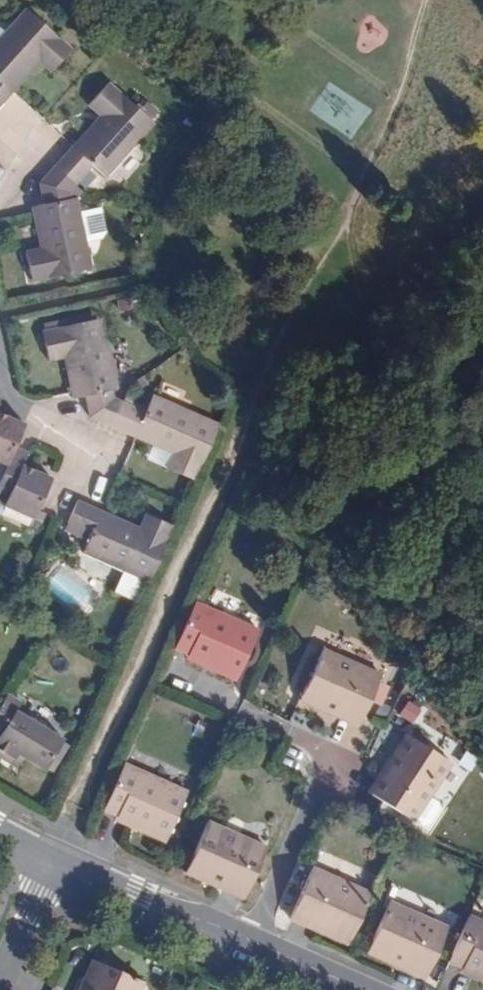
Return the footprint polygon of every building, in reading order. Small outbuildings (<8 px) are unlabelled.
[(4,104),(12,95),(8,91),(36,60),(40,63),(51,73),(72,49),(25,9),(0,36),(0,108),(4,104)] [(8,91),(12,95),(40,63),(36,60),(8,91)] [(89,107),(100,116),(105,119),(76,149),(73,147),(65,156),(53,168),(74,187),(89,171),(94,166),(108,177),(156,123),(110,83),(89,107)] [(100,116),(73,147),(76,149),(105,119),(100,116)] [(53,168),(39,183),(41,190),(43,204),(36,206),(44,247),(39,249),(26,251),(32,282),(87,270),(81,239),(87,237),(81,209),(79,197),(73,198),(70,192),(74,187),(53,168)] [(89,171),(74,187),(79,192),(93,176),(89,171)] [(100,205),(81,209),(87,237),(101,235),(105,229),(100,205)] [(44,247),(36,206),(31,207),(39,249),(44,247)] [(94,269),(87,237),(81,239),(87,270),(94,269)] [(52,329),(98,319),(96,313),(50,323),(52,329)] [(104,351),(111,349),(104,318),(98,319),(104,351)] [(121,402),(115,400),(113,390),(119,390),(111,349),(104,351),(98,319),(52,329),(48,330),(46,325),(41,325),(49,363),(64,360),(69,359),(77,399),(85,398),(90,417),(110,426),(121,402)] [(71,400),(77,399),(69,359),(64,360),(71,400)] [(121,402),(110,426),(133,438),(136,433),(173,450),(171,456),(166,469),(194,481),(212,439),(217,429),(188,415),(190,411),(153,396),(148,407),(145,412),(121,402)] [(123,397),(121,402),(145,412),(148,407),(123,397)] [(188,415),(217,429),(219,424),(190,411),(188,415)] [(6,467),(15,446),(24,423),(0,413),(0,464),(6,467)] [(136,433),(133,438),(171,456),(173,450),(136,433)] [(6,467),(0,479),(0,504),(42,524),(46,514),(37,510),(51,477),(24,465),(29,453),(22,450),(15,446),(6,467)] [(78,500),(68,523),(64,531),(87,542),(83,554),(84,554),(120,570),(123,565),(151,578),(174,526),(145,514),(139,527),(137,533),(99,516),(101,511),(93,507),(78,500)] [(139,527),(101,511),(99,516),(137,533),(139,527)] [(102,595),(61,563),(42,587),(81,620),(102,595)] [(123,565),(120,570),(149,582),(151,578),(123,565)] [(259,630),(195,602),(188,618),(174,649),(190,657),(212,666),(211,670),(236,682),(259,630)] [(324,649),(303,696),(337,712),(334,718),(358,727),(382,673),(324,649)] [(187,660),(211,670),(212,666),(190,657),(187,660)] [(8,694),(0,707),(0,759),(12,765),(17,756),(24,760),(47,772),(49,769),(55,773),(62,762),(60,761),(55,758),(62,744),(64,740),(16,710),(21,701),(8,694)] [(337,712),(303,696),(299,703),(334,718),(337,712)] [(412,730),(409,735),(428,748),(432,743),(412,730)] [(405,733),(389,757),(393,761),(373,795),(416,823),(452,765),(428,748),(409,735),(405,733)] [(68,747),(62,744),(55,758),(60,761),(68,747)] [(17,756),(12,765),(19,769),(24,760),(17,756)] [(393,761),(389,757),(367,791),(373,795),(393,761)] [(189,791),(124,763),(103,810),(119,817),(142,827),(140,833),(167,844),(189,791)] [(117,822),(140,833),(142,827),(119,817),(117,822)] [(210,822),(188,870),(223,886),(221,890),(245,900),(268,847),(210,822)] [(316,926),(350,941),(371,892),(314,867),(291,921),(314,931),(316,926)] [(223,886),(188,870),(186,875),(221,890),(223,886)] [(405,965),(403,970),(425,980),(450,926),(391,901),(369,950),(405,965)] [(448,963),(462,970),(482,978),(482,921),(469,915),(448,963)] [(348,946),(350,941),(316,926),(314,931),(348,946)] [(367,954),(403,970),(405,965),(369,950),(367,954)] [(98,963),(92,960),(79,989),(86,989),(98,963)] [(147,984),(98,963),(86,989),(145,989),(147,984)] [(462,970),(461,974),(482,984),(482,978),(462,970)]
